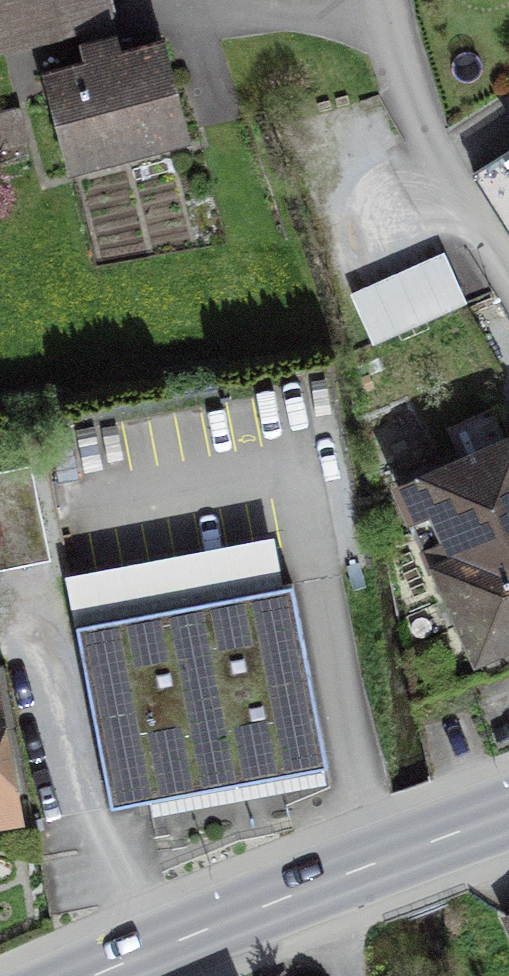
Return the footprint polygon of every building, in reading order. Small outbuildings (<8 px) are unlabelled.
[(162,42),(46,75),(73,171),(189,138),(162,42)] [(0,124),(0,162),(32,154),(23,118),(0,124)] [(474,178),(508,230),(508,154),(474,178)] [(468,304),(444,253),(351,295),(375,346),(468,304)] [(404,494),(483,672),(508,661),(508,447),(404,494)] [(48,557),(27,467),(0,473),(0,568),(48,557)] [(285,545),(73,589),(119,815),(332,772),(285,545)] [(0,678),(0,837),(37,830),(7,677),(0,678)]
